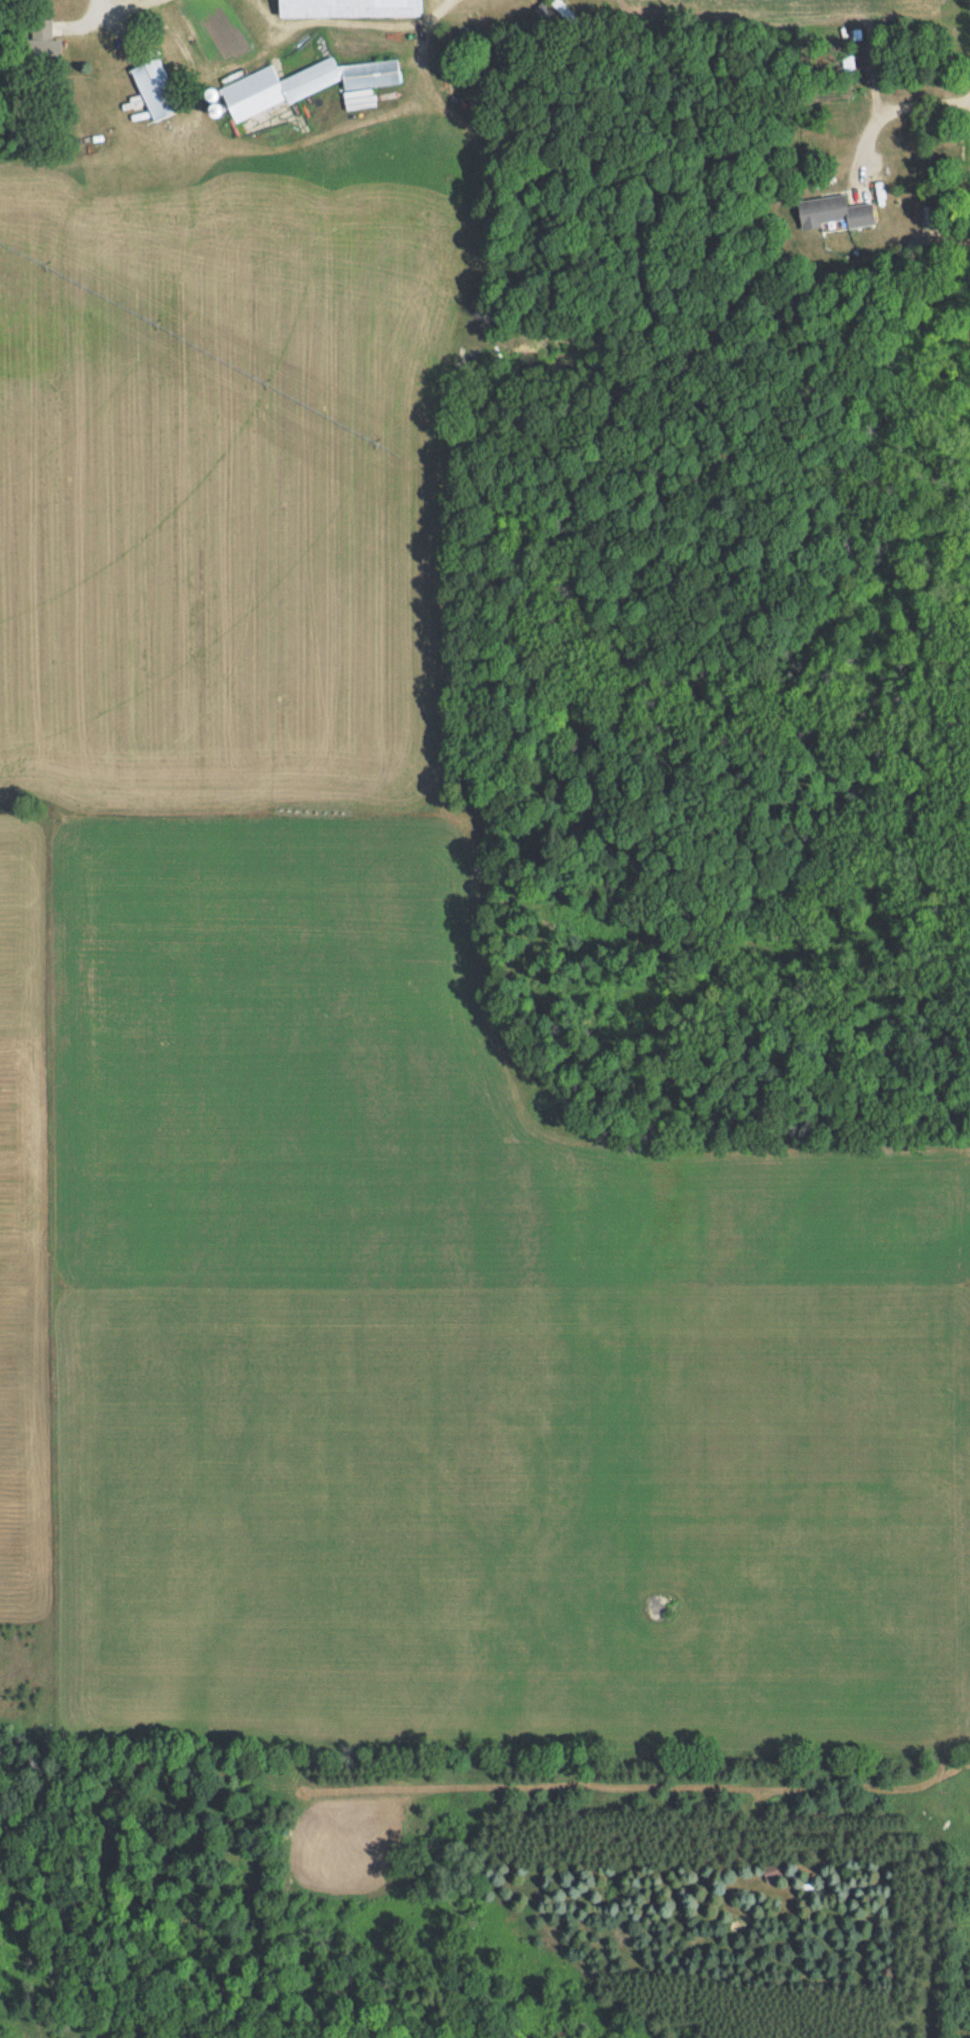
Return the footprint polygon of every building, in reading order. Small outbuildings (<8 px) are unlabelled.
[(279,16),(420,16),(420,0),(279,0),(279,16)] [(559,0),(552,0),(550,3),(564,17),(570,10),(559,0)] [(51,41),(52,19),(30,19),(30,62),(61,63),(61,41),(51,41)] [(131,68),(152,122),(179,111),(158,57),(131,68)] [(277,79),(272,65),(219,86),(233,122),(235,122),(285,102),(289,102),(341,81),(345,90),(394,86),(400,83),(399,64),(396,59),(335,65),(332,58),(277,79)] [(875,225),(873,203),(846,206),(845,195),(798,200),(801,230),(822,228),(821,223),(846,220),(847,228),(875,225)] [(782,1878),(779,1862),(762,1865),(765,1881),(782,1878)]
